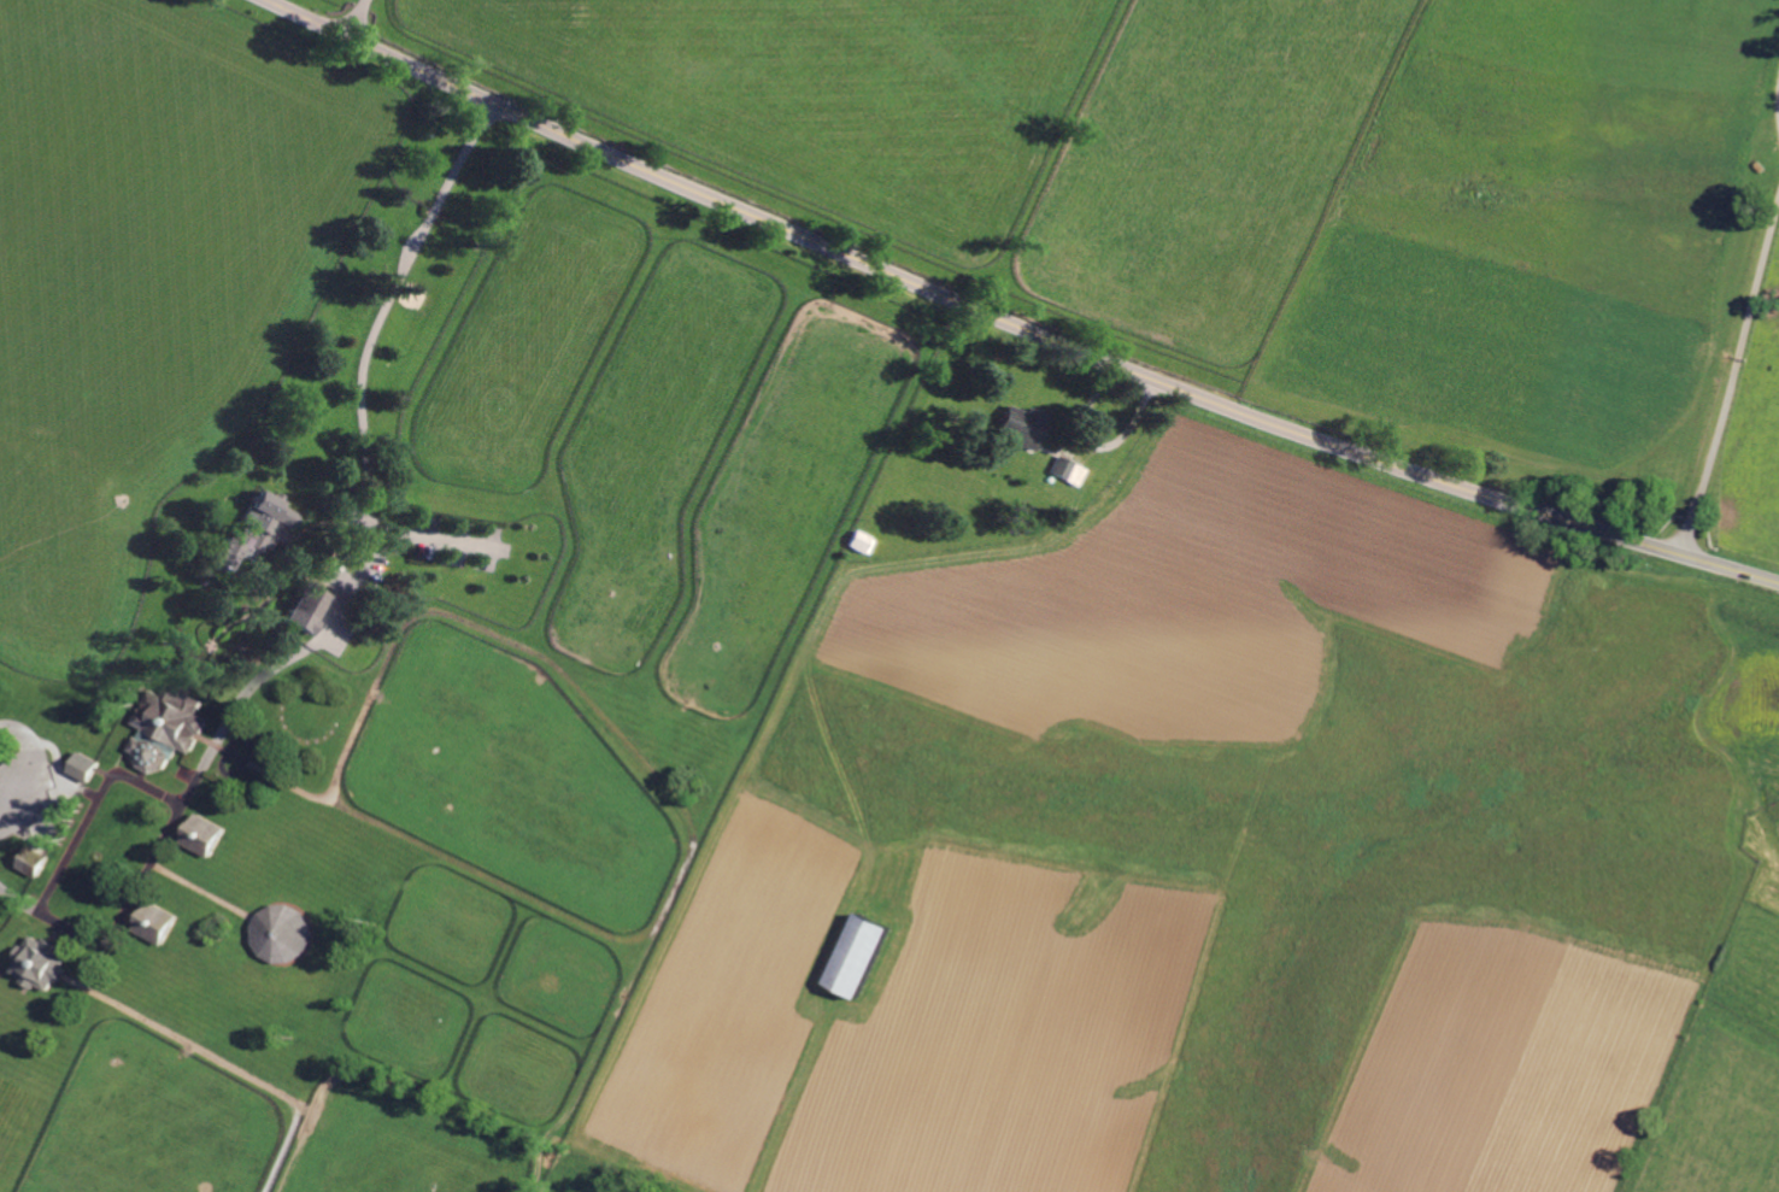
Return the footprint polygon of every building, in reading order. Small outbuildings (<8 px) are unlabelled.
[(1033,409),(1031,413),(1010,406),(1002,432),(1015,435),(1013,444),(1039,452),(1051,414),(1033,409)] [(237,527),(214,561),(231,572),(248,547),(268,560),(298,514),(263,491),(244,519),(251,524),(245,532),(237,527)] [(301,597),(288,622),(314,635),(334,597),(322,591),(316,604),(301,597)] [(194,755),(212,720),(202,715),(208,703),(176,687),(157,722),(143,715),(138,724),(146,728),(133,752),(143,757),(139,764),(160,775),(165,765),(167,766),(171,760),(176,762),(183,749),(194,755)] [(218,860),(231,828),(201,816),(187,847),(218,860)] [(834,986),(869,1002),(902,930),(867,914),(834,986)] [(55,995),(75,954),(35,934),(15,975),(55,995)]
